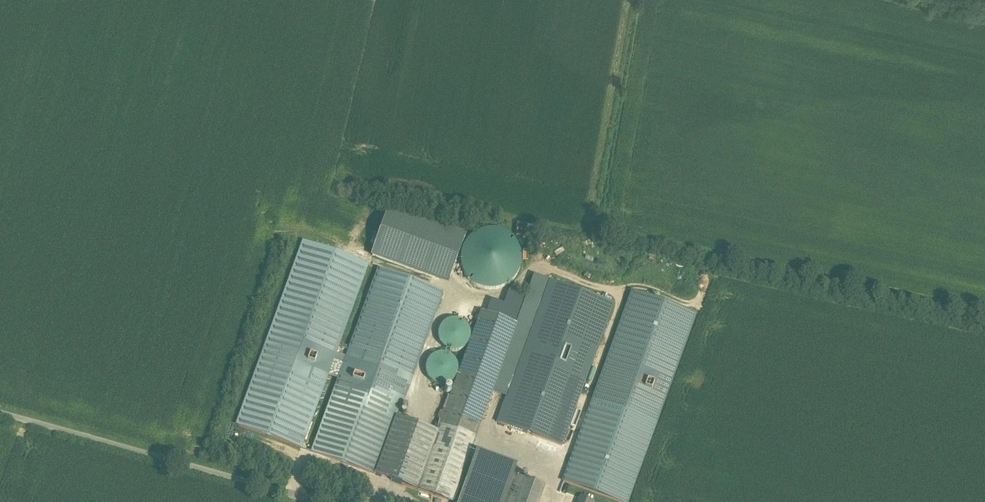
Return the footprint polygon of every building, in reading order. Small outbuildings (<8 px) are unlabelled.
[(372,256),(448,283),(465,236),(389,209),(388,211),(372,256)] [(461,259),(461,265),(463,271),(466,276),(469,281),(474,285),(479,288),(485,289),(491,290),(497,290),(502,288),(508,285),(512,282),(516,277),(519,272),(521,266),(521,260),(521,254),(519,249),(516,243),(513,239),(508,235),(503,232),(497,230),(491,229),(485,230),(480,232),(474,234),(470,238),(466,243),(463,248),(461,253),(461,259)] [(367,265),(304,243),(237,426),(301,449),(327,375),(335,354),(367,265)] [(376,475),(396,420),(442,293),(379,270),(347,358),(339,379),(313,452),(376,475)] [(613,306),(550,283),(500,422),(563,445),(613,306)] [(632,293),(564,483),(617,501),(628,501),(695,315),(632,293)] [(481,313),(441,426),(469,436),(475,438),(516,325),(481,313)] [(469,342),(470,336),(469,330),(465,325),(460,321),(454,320),(448,322),(443,325),(440,330),(439,336),(440,342),(443,348),(449,351),(455,352),(461,351),(466,347),(469,342)] [(335,354),(327,375),(339,379),(347,358),(335,354)] [(444,355),(438,355),(432,358),(427,362),(425,368),(425,375),(428,381),(433,385),(439,387),(446,386),(452,383),(456,378),(457,372),(457,366),(454,361),(449,357),(444,355)] [(437,435),(396,420),(376,475),(417,490),(437,435)] [(469,436),(441,426),(437,435),(417,490),(445,501),(469,436)] [(476,462),(461,501),(544,501),(549,488),(476,462)]
